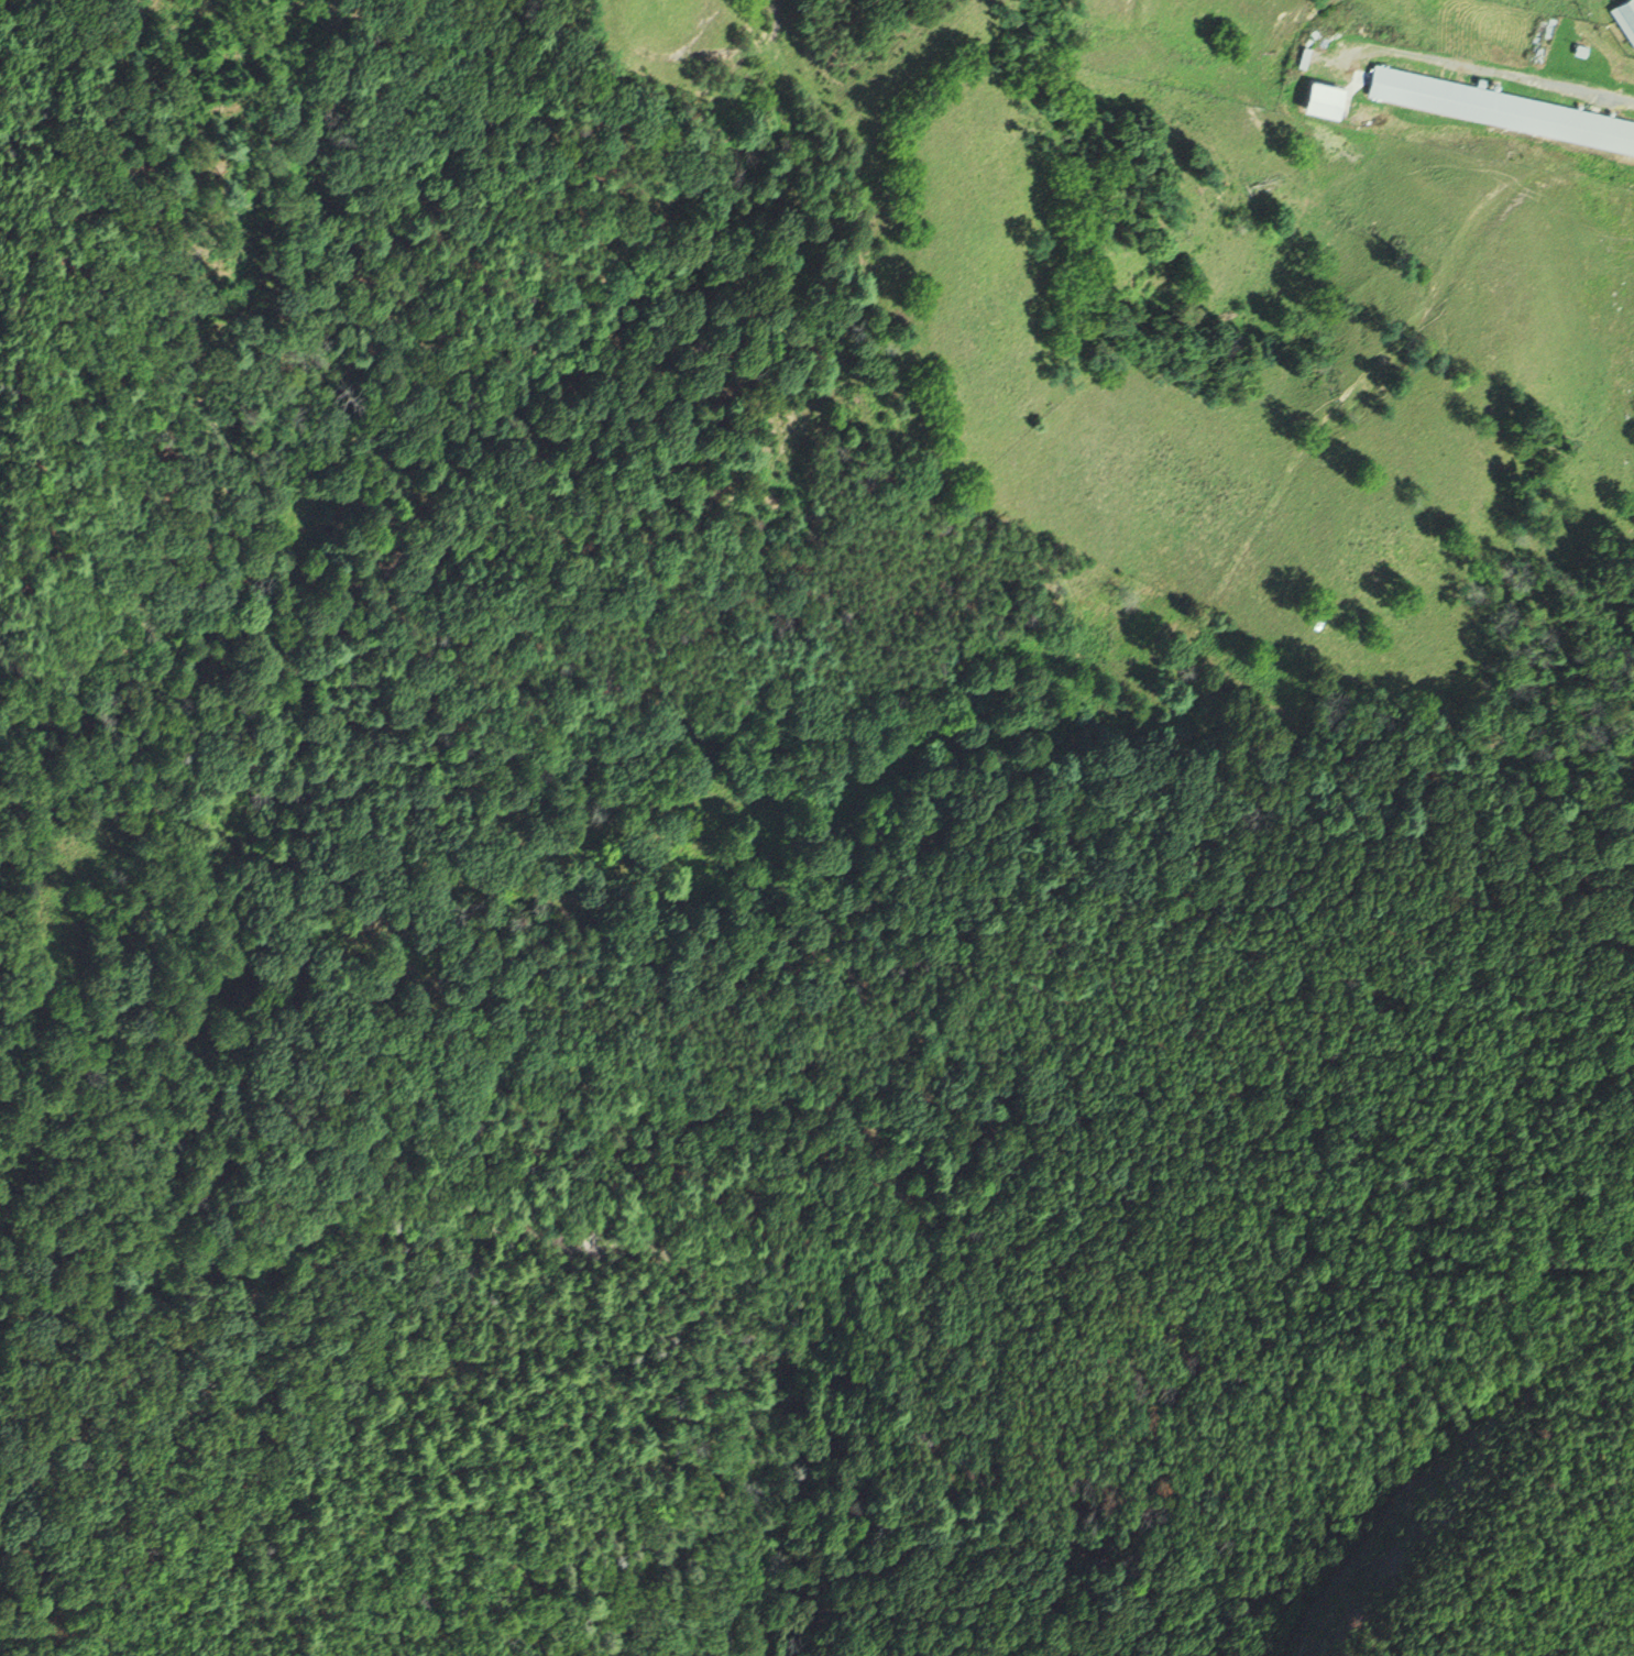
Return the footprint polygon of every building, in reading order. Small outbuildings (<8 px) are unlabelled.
[(1604,10),(1618,0),(1633,0),(1633,44),(1631,46),(1604,10)] [(1319,44),(1310,40),(1299,66),(1306,68),(1314,49),(1317,50),(1319,44)] [(1375,61),(1633,119),(1633,153),(1368,92),(1375,61)]
